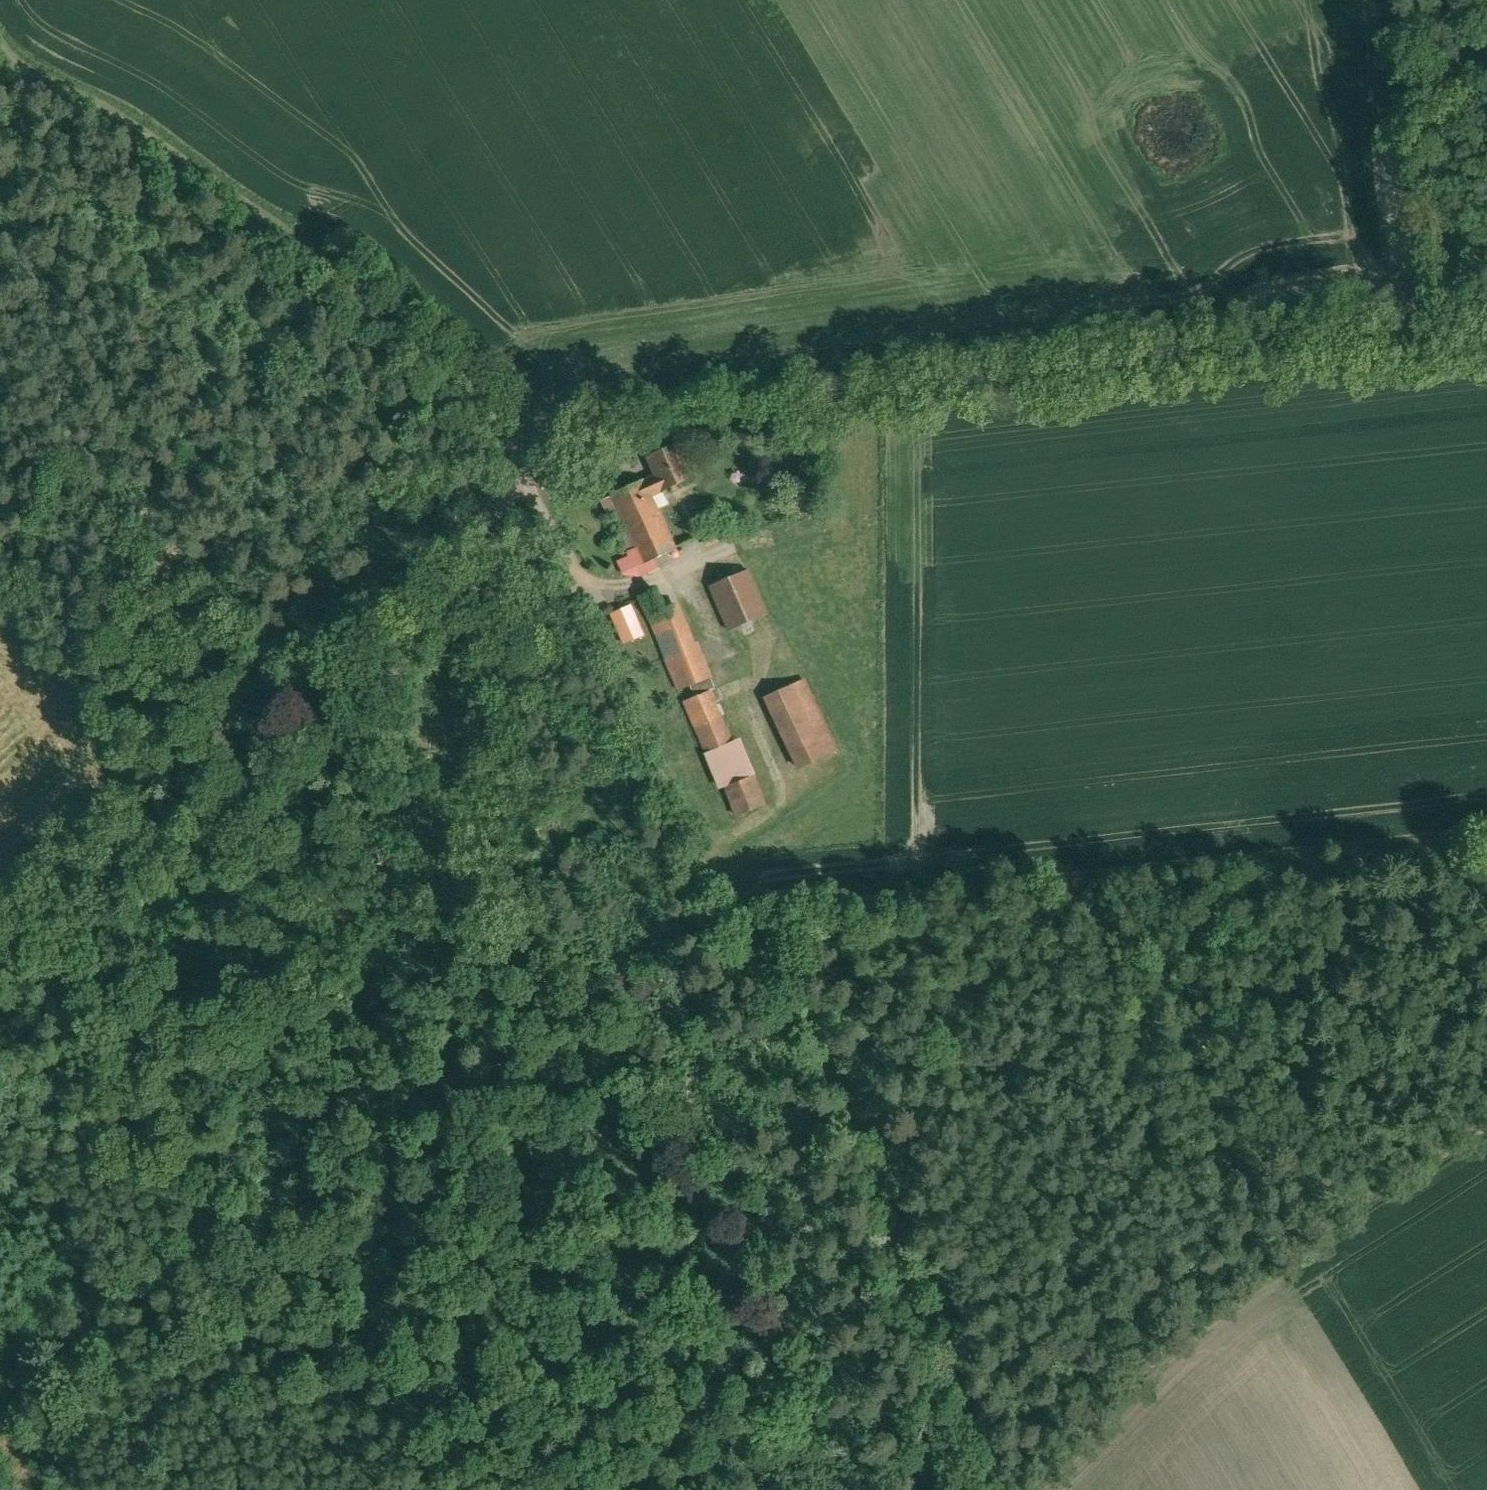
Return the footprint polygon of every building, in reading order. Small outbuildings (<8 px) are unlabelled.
[(679,442),(649,456),(657,474),(646,479),(659,508),(669,503),(663,491),(695,476),(679,442)] [(646,479),(634,484),(624,489),(613,494),(637,547),(630,551),(637,567),(677,548),(659,508),(646,479)] [(749,570),(712,586),(731,630),(768,614),(749,570)] [(685,649),(668,608),(663,609),(655,590),(641,596),(680,689),(712,677),(698,643),(685,649)] [(620,644),(644,636),(634,603),(610,611),(620,644)] [(712,677),(692,685),(696,696),(716,687),(712,677)] [(804,679),(769,695),(801,767),(837,751),(804,679)] [(737,751),(711,690),(686,701),(712,762),(737,751)] [(687,726),(655,740),(661,753),(675,747),(680,758),(698,751),(687,726)] [(741,781),(727,787),(739,815),(753,809),(741,781)]
